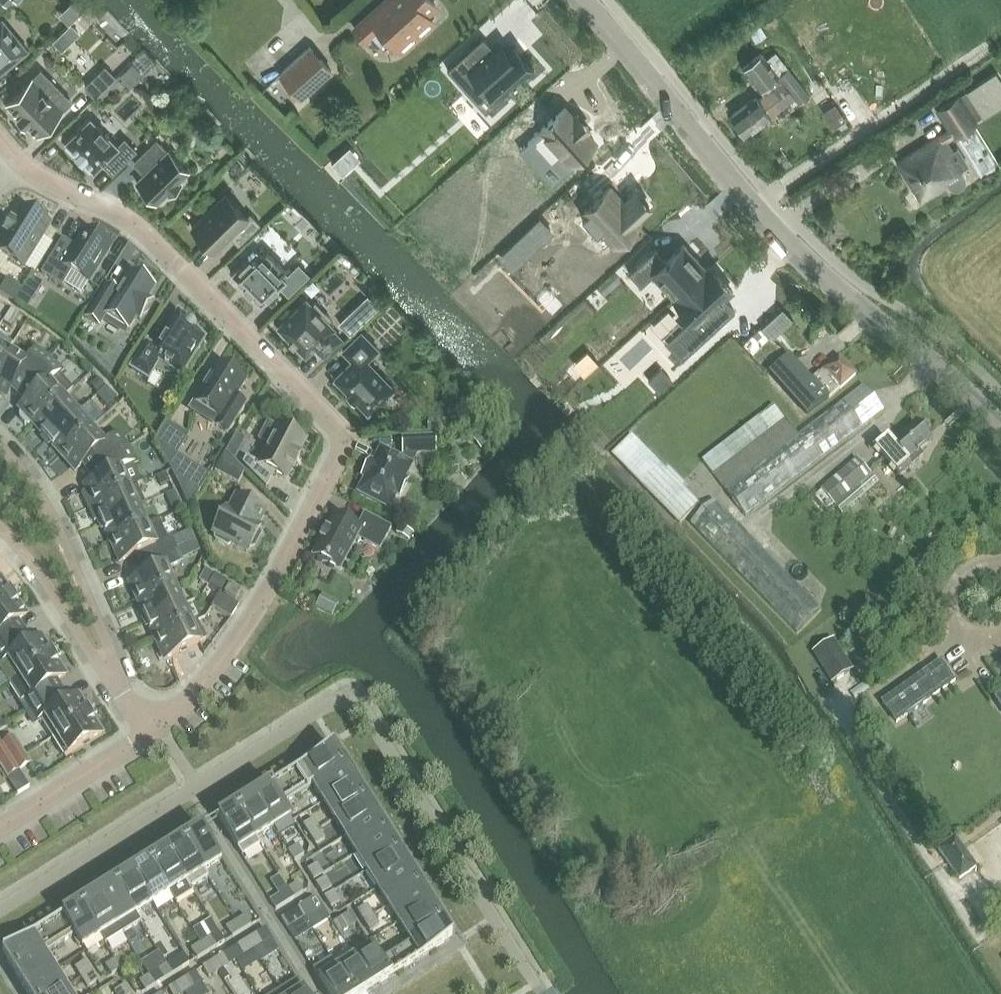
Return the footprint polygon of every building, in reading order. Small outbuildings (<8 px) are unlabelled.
[(355,28),(366,40),(367,39),(369,41),(382,42),(388,36),(402,51),(434,22),(426,13),(436,4),(432,0),(385,0),(355,28)] [(28,50),(2,19),(0,21),(0,73),(28,50)] [(66,29),(74,38),(79,32),(70,24),(66,29)] [(501,40),(459,78),(460,79),(463,76),(476,91),(485,83),(489,87),(492,84),(503,97),(536,68),(513,42),(507,48),(501,40)] [(281,74),(303,97),(332,70),(310,47),(281,74)] [(144,51),(133,61),(145,74),(156,64),(144,51)] [(758,98),(755,95),(731,114),(747,134),(795,96),(800,102),(809,95),(787,67),(778,73),(761,51),(741,67),(763,94),(758,98)] [(132,64),(120,76),(122,77),(126,81),(138,70),(132,64)] [(106,67),(86,86),(95,96),(107,85),(115,77),(106,67)] [(33,78),(7,103),(19,115),(18,116),(19,118),(20,116),(25,121),(24,122),(25,124),(26,122),(38,134),(64,109),(72,101),(62,91),(51,79),(41,69),(33,78)] [(897,162),(921,199),(947,182),(950,187),(954,190),(959,190),(964,187),(966,182),(967,176),(962,170),(970,165),(958,147),(953,150),(946,139),(953,134),(954,136),(977,121),(1000,105),(1000,82),(995,72),(988,76),(937,110),(949,128),(897,162)] [(115,77),(107,85),(110,88),(122,77),(120,76),(119,74),(118,74),(115,77)] [(735,105),(754,89),(748,83),(730,100),(735,105)] [(844,118),(835,105),(825,112),(833,125),(844,118)] [(540,131),(520,149),(539,170),(548,162),(562,177),(583,159),(579,154),(592,143),(582,132),(585,129),(575,118),(572,120),(562,110),(539,131),(540,131)] [(125,138),(118,145),(91,118),(66,142),(77,153),(76,154),(78,155),(80,152),(84,157),(82,159),(83,160),(84,159),(95,171),(103,162),(113,172),(136,150),(125,138)] [(170,123),(161,133),(169,141),(179,132),(170,123)] [(168,152),(157,140),(135,161),(147,173),(137,182),(157,202),(166,192),(170,196),(182,184),(179,180),(189,171),(169,151),(168,152)] [(348,169),(338,157),(332,163),(343,174),(348,169)] [(226,194),(192,227),(215,250),(230,235),(239,245),(261,223),(251,213),(247,216),(226,194)] [(588,217),(583,221),(597,238),(602,234),(615,249),(641,227),(639,225),(652,214),(639,199),(626,210),(613,194),(587,216),(588,217)] [(5,235),(0,243),(0,254),(24,268),(51,224),(47,222),(46,218),(39,214),(35,214),(22,206),(13,222),(12,222),(11,223),(12,224),(6,234),(5,233),(4,234),(5,235)] [(69,255),(58,247),(42,273),(63,286),(71,271),(89,282),(112,246),(85,229),(69,255)] [(657,247),(630,271),(642,284),(654,273),(677,299),(713,266),(712,266),(709,268),(687,244),(669,260),(657,247)] [(232,274),(262,304),(281,285),(289,294),(309,274),(299,264),(288,275),(284,271),(286,268),(268,250),(262,256),(257,250),(232,274)] [(341,251),(337,256),(344,263),(348,259),(341,251)] [(693,317),(666,341),(682,359),(736,310),(727,300),(736,292),(713,266),(677,299),(693,317)] [(148,298),(155,286),(131,272),(118,292),(107,285),(87,317),(99,325),(106,315),(128,329),(136,316),(141,319),(143,315),(147,313),(150,309),(150,305),(152,301),(148,298)] [(0,291),(0,292),(16,302),(25,289),(8,278),(0,291)] [(278,326),(306,355),(315,346),(324,356),(342,338),(333,329),(334,327),(328,321),(331,318),(316,302),(313,305),(306,299),(278,326)] [(12,307),(3,321),(11,326),(20,312),(12,307)] [(743,335),(758,316),(747,307),(732,327),(743,335)] [(783,308),(761,328),(771,339),(793,319),(783,308)] [(179,374),(182,376),(205,338),(179,311),(156,348),(147,342),(131,368),(149,379),(155,369),(158,371),(160,372),(164,372),(167,373),(173,374),(179,374)] [(352,312),(346,319),(355,328),(362,322),(352,312)] [(362,331),(343,350),(353,360),(335,377),(335,376),(334,378),(335,379),(348,392),(347,392),(349,393),(354,398),(353,398),(354,399),(355,399),(367,411),(367,412),(368,413),(370,412),(370,411),(394,388),(367,360),(378,349),(362,331)] [(8,351),(0,346),(0,365),(8,351)] [(104,360),(120,370),(128,357),(113,347),(104,360)] [(32,380),(50,358),(34,349),(26,362),(8,351),(0,365),(0,393),(6,397),(20,373),(32,380)] [(838,355),(812,378),(828,397),(839,388),(840,389),(840,388),(856,375),(838,355)] [(58,376),(62,372),(50,358),(32,380),(41,390),(20,408),(34,425),(64,398),(71,391),(58,376)] [(765,374),(780,392),(782,391),(801,415),(817,403),(783,360),(765,374)] [(219,363),(194,402),(221,418),(216,426),(228,433),(246,404),(236,398),(246,380),(219,363)] [(672,380),(660,368),(648,379),(659,391),(672,380)] [(98,378),(91,385),(99,393),(106,386),(98,378)] [(123,379),(119,386),(124,389),(128,382),(123,379)] [(724,490),(745,516),(883,410),(863,384),(799,433),(726,489),(724,490)] [(106,387),(97,395),(107,406),(116,398),(106,387)] [(42,433),(41,433),(47,440),(77,413),(64,398),(34,425),(42,433)] [(702,459),(726,489),(799,433),(775,403),(702,459)] [(61,455),(91,428),(95,424),(82,409),(77,413),(47,440),(53,446),(61,455)] [(441,419),(427,419),(428,432),(442,431),(441,419)] [(915,421),(892,442),(885,435),(873,445),(900,475),(922,455),(918,451),(931,439),(915,421)] [(247,456),(243,463),(266,486),(274,472),(286,479),(293,466),(295,467),(295,465),(299,457),(300,458),(300,456),(299,455),(306,441),(279,427),(269,422),(259,440),(269,445),(260,463),(247,456)] [(91,428),(61,455),(75,471),(96,452),(105,462),(128,447),(116,433),(104,444),(91,428)] [(485,428),(473,438),(480,448),(493,439),(485,428)] [(157,449),(181,452),(183,432),(160,429),(157,449)] [(367,478),(359,492),(389,507),(396,493),(400,495),(408,480),(404,478),(417,453),(435,452),(435,436),(403,438),(404,454),(401,459),(382,449),(374,463),(370,461),(363,476),(367,478)] [(617,461),(673,521),(693,502),(638,442),(617,461)] [(229,446),(225,452),(234,461),(239,451),(229,446)] [(94,505),(130,489),(136,486),(127,467),(136,463),(128,447),(105,462),(110,474),(85,486),(94,505)] [(225,452),(215,472),(238,484),(245,472),(234,461),(225,452)] [(176,457),(170,467),(171,470),(176,479),(180,488),(189,509),(209,478),(176,457)] [(821,490),(834,504),(869,473),(856,459),(821,490)] [(56,486),(75,475),(70,466),(51,478),(56,486)] [(166,473),(157,477),(161,485),(170,481),(166,473)] [(98,516),(102,524),(139,507),(145,504),(136,486),(130,489),(94,505),(99,516),(98,516)] [(174,491),(165,495),(171,509),(180,504),(174,491)] [(229,509),(226,507),(213,533),(215,534),(216,539),(228,545),(232,543),(248,552),(251,547),(255,546),(261,534),(259,530),(262,526),(259,525),(266,510),(236,495),(229,509)] [(689,523),(795,633),(819,610),(712,500),(689,523)] [(106,532),(111,542),(147,525),(139,507),(102,524),(106,532)] [(77,525),(90,522),(87,508),(74,511),(77,525)] [(321,539),(321,540),(313,555),(340,569),(357,537),(380,549),(392,527),(365,513),(358,526),(335,514),(327,530),(326,529),(325,532),(323,537),(322,537),(321,539)] [(150,561),(176,549),(170,537),(156,544),(147,525),(111,542),(120,562),(145,550),(150,561)] [(79,528),(81,544),(95,542),(93,526),(79,528)] [(401,526),(397,533),(409,539),(413,532),(401,526)] [(130,583),(139,603),(175,586),(166,567),(181,561),(176,549),(150,561),(155,572),(130,583)] [(206,569),(199,580),(208,585),(215,574),(207,569),(206,569)] [(215,574),(208,585),(221,593),(227,581),(215,574)] [(18,593),(14,595),(10,589),(10,590),(1,578),(0,579),(0,606),(18,593)] [(231,583),(225,593),(236,600),(242,590),(231,583)] [(143,613),(146,621),(183,604),(175,586),(139,603),(143,613)] [(0,606),(0,649),(17,638),(27,630),(20,620),(27,614),(19,602),(15,596),(19,594),(18,593),(0,606)] [(212,606),(230,617),(231,618),(239,606),(220,594),(212,606)] [(323,595),(317,607),(332,616),(339,603),(323,595)] [(151,629),(155,639),(192,623),(183,604),(146,621),(150,629),(151,629)] [(155,639),(164,659),(206,640),(197,620),(192,623),(155,639)] [(807,667),(849,640),(841,629),(799,656),(807,667)] [(0,649),(0,667),(10,683),(17,679),(59,653),(58,652),(55,655),(51,649),(50,649),(43,636),(34,642),(27,630),(17,638),(0,649)] [(17,679),(10,683),(21,702),(28,712),(54,696),(65,690),(58,679),(66,674),(59,662),(55,656),(59,653),(17,679)] [(941,657),(882,700),(898,722),(956,679),(941,657)] [(54,696),(28,712),(35,723),(41,719),(53,737),(95,711),(94,710),(91,713),(87,707),(79,695),(71,700),(65,690),(54,696)] [(95,711),(53,737),(65,756),(103,733),(95,720),(91,714),(95,712),(95,711)] [(15,736),(2,744),(20,771),(32,763),(15,736)] [(20,771),(2,744),(0,745),(0,766),(8,778),(20,771)] [(344,765),(333,747),(272,785),(279,795),(289,789),(294,797),(314,785),(313,784),(344,765)] [(313,784),(314,785),(324,801),(355,782),(344,765),(313,784)] [(324,801),(335,818),(365,799),(355,782),(324,801)] [(291,815),(284,803),(279,795),(272,785),(254,796),(273,826),(291,815)] [(289,789),(279,795),(284,803),(294,797),(289,789)] [(257,837),(273,826),(254,796),(237,807),(256,837),(257,837)] [(335,818),(346,836),(376,817),(365,799),(335,818)] [(257,837),(256,837),(237,807),(219,818),(242,855),(261,844),(257,837)] [(346,836),(357,853),(387,834),(376,817),(346,836)] [(310,834),(319,828),(313,818),(303,825),(310,834)] [(204,870),(205,869),(222,859),(203,828),(185,839),(204,870)] [(319,828),(310,834),(316,844),(325,838),(319,828)] [(357,853),(367,870),(398,851),(387,834),(357,853)] [(956,836),(940,848),(960,877),(977,866),(956,836)] [(209,876),(205,869),(204,870),(185,839),(168,850),(187,881),(186,881),(191,888),(209,876)] [(288,851),(295,860),(296,860),(305,854),(298,844),(288,851)] [(170,891),(186,881),(187,881),(168,850),(150,861),(170,891)] [(367,870),(378,888),(409,868),(398,851),(367,870)] [(150,861),(133,872),(152,902),(170,891),(150,861)] [(317,864),(308,870),(314,880),(324,874),(317,864)] [(378,888),(389,905),(420,886),(409,868),(378,888)] [(135,913),(152,902),(133,872),(116,882),(135,913)] [(326,877),(316,883),(322,893),(332,887),(326,877)] [(123,932),(140,921),(135,913),(116,882),(99,893),(123,932)] [(288,888),(294,898),(304,892),(298,882),(288,888)] [(389,905),(400,922),(430,903),(420,886),(389,905)] [(294,898),(288,888),(278,894),(284,904),(294,898)] [(334,891),(325,897),(331,907),(341,901),(334,891)] [(81,904),(100,935),(106,943),(123,932),(99,893),(81,904)] [(300,907),(306,917),(315,911),(309,901),(300,907)] [(400,922),(410,939),(411,939),(441,920),(430,903),(400,922)] [(100,935),(81,904),(63,915),(70,926),(75,934),(82,946),(100,935)] [(364,921),(373,915),(367,905),(358,911),(364,921)] [(315,911),(306,917),(313,928),(330,918),(323,906),(315,911)] [(306,917),(300,907),(290,913),(296,923),(306,917)] [(14,971),(45,952),(45,953),(65,940),(60,932),(70,926),(63,915),(3,953),(14,971)] [(236,921),(242,931),(252,925),(246,915),(236,921)] [(373,915),(364,921),(370,930),(380,924),(373,915)] [(344,917),(334,923),(340,933),(350,927),(344,917)] [(385,965),(392,976),(452,938),(441,920),(411,939),(410,939),(390,951),(395,959),(385,965)] [(242,931),(236,921),(226,927),(233,937),(242,931)] [(70,926),(60,932),(65,940),(75,934),(70,926)] [(248,939),(254,949),(263,943),(257,933),(248,939)] [(201,943),(207,952),(217,946),(211,936),(201,943)] [(254,949),(248,939),(238,945),(244,955),(254,949)] [(207,952),(201,943),(191,949),(198,958),(207,952)] [(373,946),(356,956),(355,957),(374,987),(392,976),(385,965),(380,958),(373,946)] [(337,968),(338,968),(354,993),(363,993),(374,987),(355,957),(356,956),(351,950),(333,961),(337,968)] [(390,951),(380,958),(385,965),(395,959),(390,951)] [(45,952),(14,971),(25,988),(56,969),(45,953),(45,952)] [(213,961),(219,971),(223,968),(229,965),(223,955),(213,961)] [(167,964),(173,974),(183,968),(177,958),(167,964)] [(106,965),(112,975),(122,969),(116,959),(106,965)] [(82,977),(92,971),(86,961),(76,967),(82,977)] [(219,971),(213,961),(203,967),(209,977),(219,971)] [(173,974),(167,964),(157,970),(163,980),(173,974)] [(229,978),(223,968),(219,971),(225,981),(229,978)] [(320,979),(329,993),(354,993),(338,968),(337,968),(320,979)] [(28,993),(54,993),(66,986),(56,969),(25,988),(28,993)] [(92,971),(82,977),(88,986),(98,980),(92,971)] [(140,981),(146,991),(156,985),(150,975),(140,981)] [(178,982),(185,992),(194,986),(188,976),(178,982)] [(297,979),(279,990),(282,993),(307,993),(297,979)] [(178,982),(169,988),(172,993),(182,993),(185,992),(178,982)] [(125,985),(115,991),(117,993),(130,993),(125,985)]
